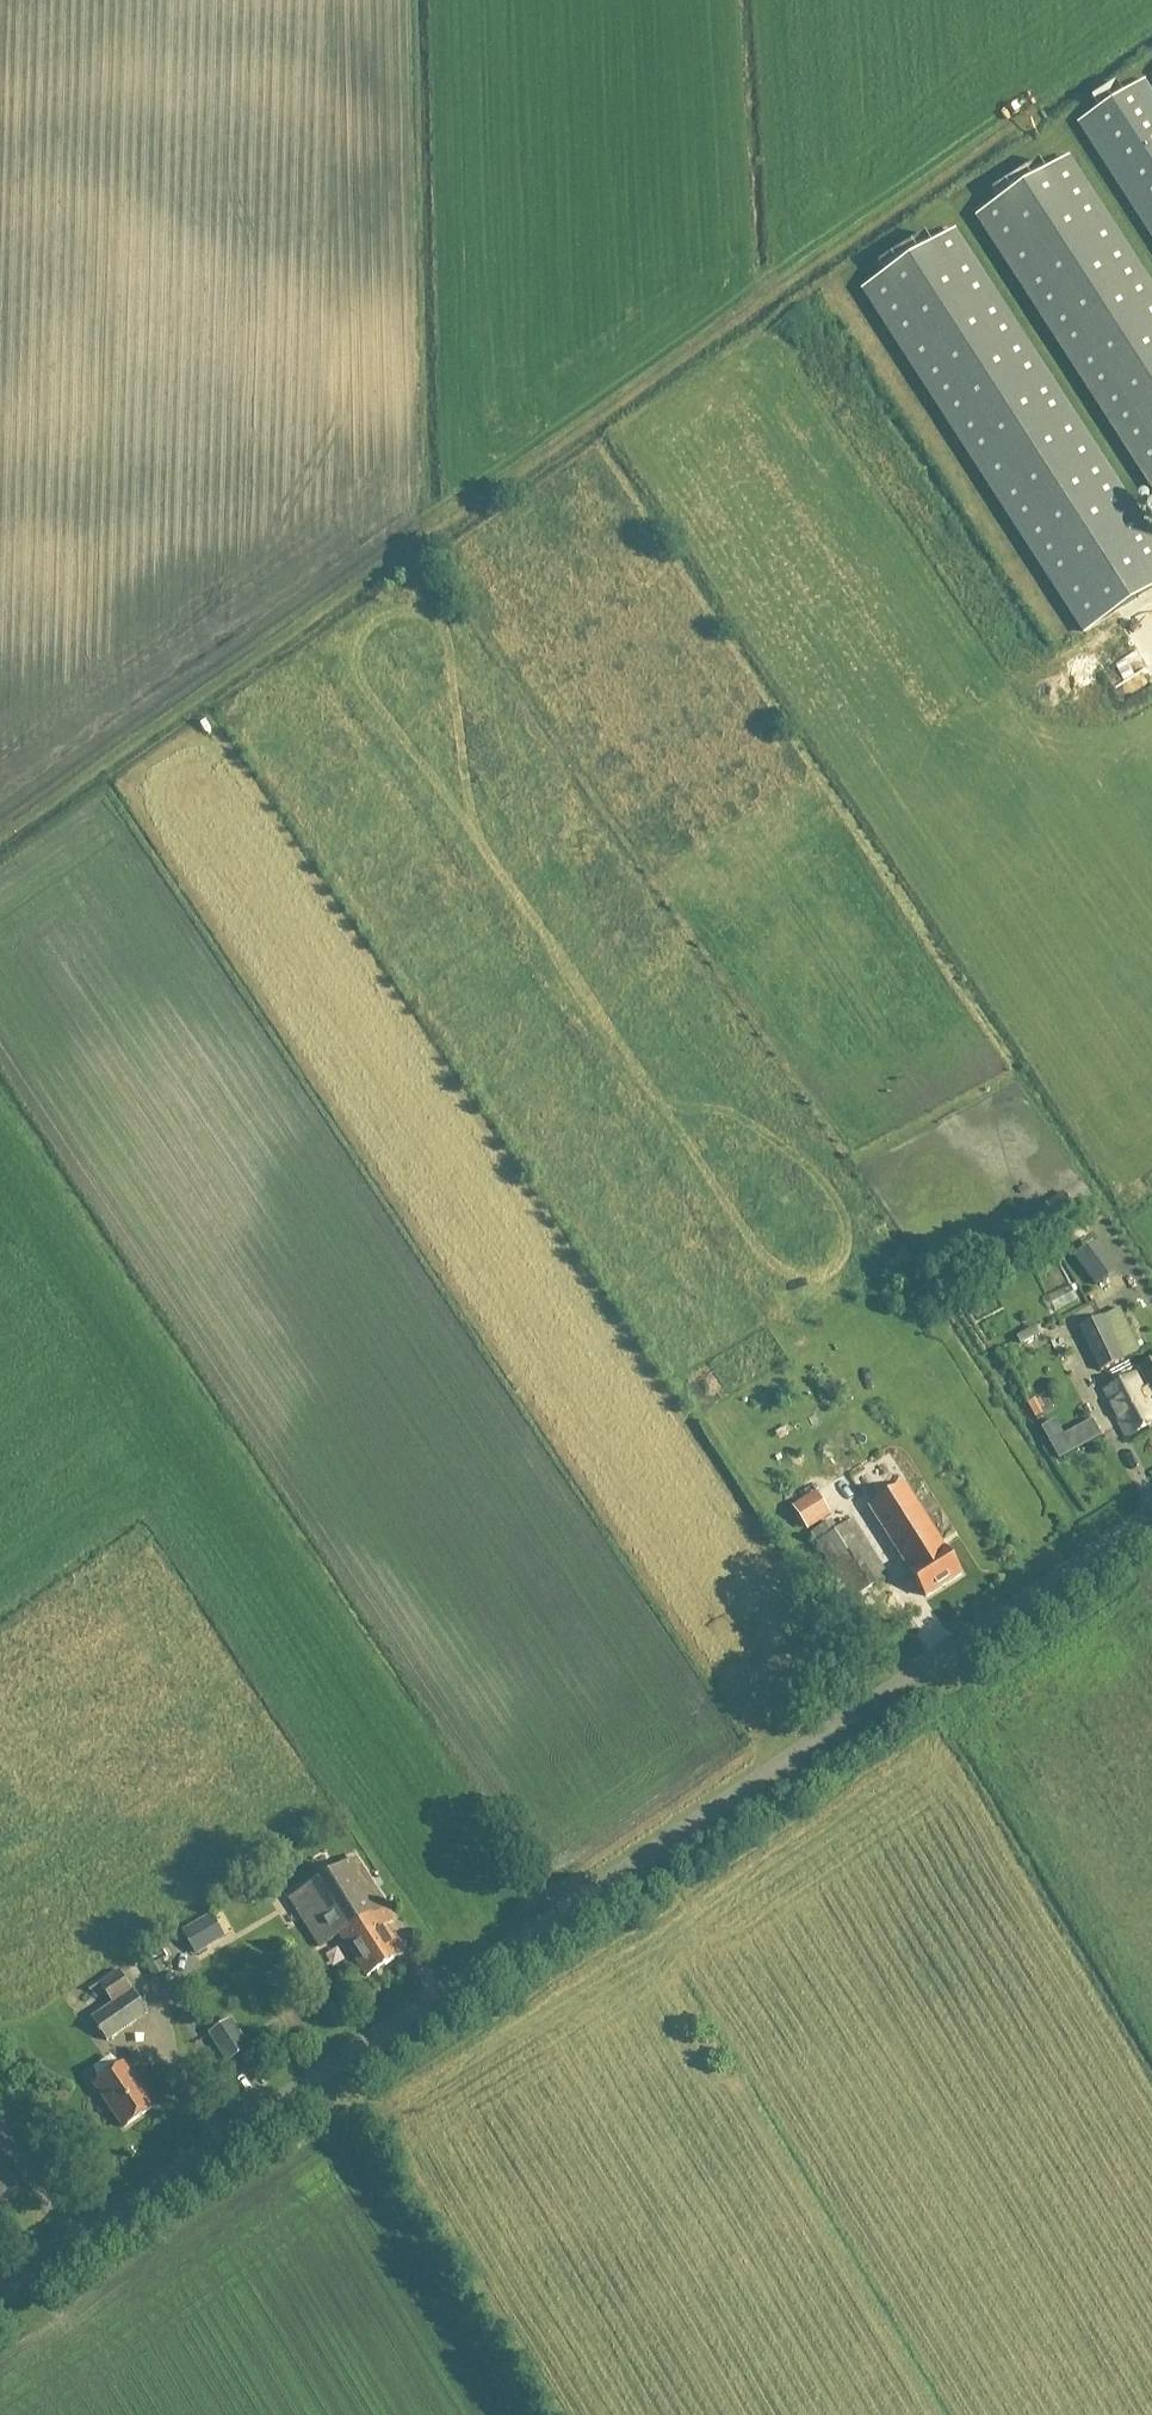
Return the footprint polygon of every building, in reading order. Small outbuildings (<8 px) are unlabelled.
[(1144,85),(1080,127),(1151,239),(1151,97),(1144,85)] [(978,219),(1151,489),(1151,291),(1068,161),(978,219)] [(977,219),(954,234),(1135,515),(1151,504),(1151,490),(977,219)] [(864,292),(1085,635),(1151,591),(1151,542),(1135,515),(954,234),(864,292)] [(863,292),(852,300),(841,307),(1061,649),(1084,635),(863,292)] [(1118,1312),(1080,1330),(1101,1375),(1139,1358),(1118,1312)] [(1151,1425),(1151,1408),(1148,1400),(1151,1398),(1151,1363),(1140,1369),(1150,1388),(1143,1392),(1134,1376),(1104,1392),(1113,1410),(1112,1410),(1116,1418),(1115,1418),(1127,1440),(1151,1425)] [(904,1489),(870,1510),(926,1597),(959,1576),(904,1489)] [(792,1509),(806,1530),(826,1516),(814,1495),(792,1509)] [(694,1497),(679,1504),(686,1518),(701,1511),(694,1497)] [(813,1543),(850,1600),(885,1577),(850,1519),(813,1543)] [(386,1910),(373,1890),(354,1860),(289,1899),(320,1948),(339,1936),(366,1978),(402,1955),(385,1928),(392,1923),(384,1911),(386,1910)] [(194,1955),(215,1943),(223,1938),(210,1917),(181,1934),(194,1955)] [(106,2043),(147,2015),(118,1973),(98,1987),(112,2007),(91,2022),(106,2043)] [(230,2021),(220,2028),(208,2036),(226,2064),(248,2050),(230,2021)] [(153,2107),(124,2065),(93,2086),(121,2128),(153,2107)] [(15,2188),(0,2166),(0,2198),(15,2188)]
